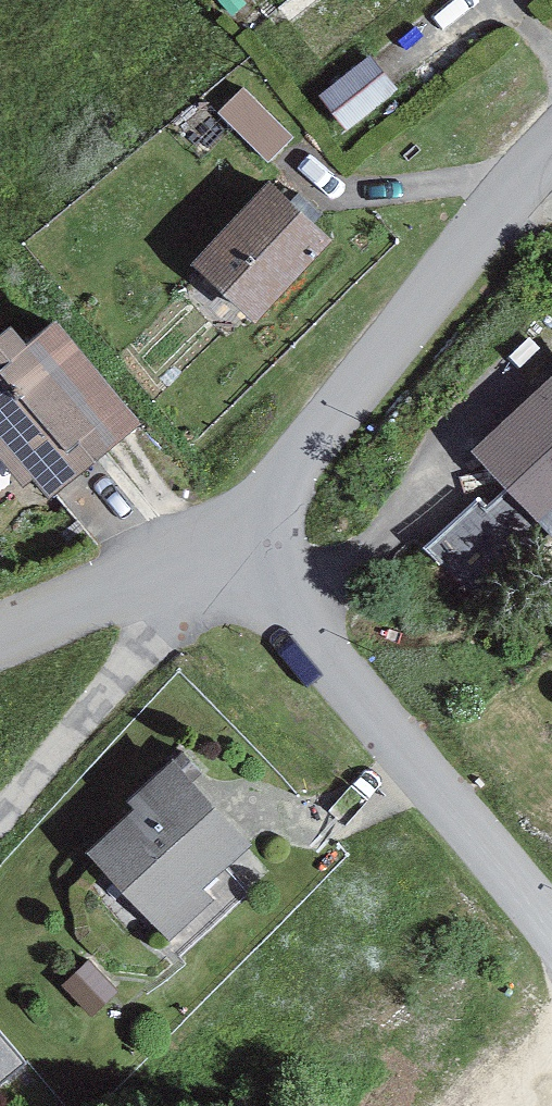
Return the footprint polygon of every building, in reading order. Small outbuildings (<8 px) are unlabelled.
[(351,40),(300,80),(337,127),(388,87),(351,40)] [(230,73),(200,104),(266,169),(296,139),(230,73)] [(267,191),(191,272),(254,331),(330,250),(267,191)] [(37,506),(135,427),(50,320),(27,336),(11,319),(0,323),(0,456),(37,506)] [(472,464),(551,545),(551,384),(472,464)] [(134,795),(86,840),(168,928),(210,889),(199,877),(252,828),(172,743),(126,786),(134,795)] [(26,1059),(0,1028),(0,1081),(26,1059)]
